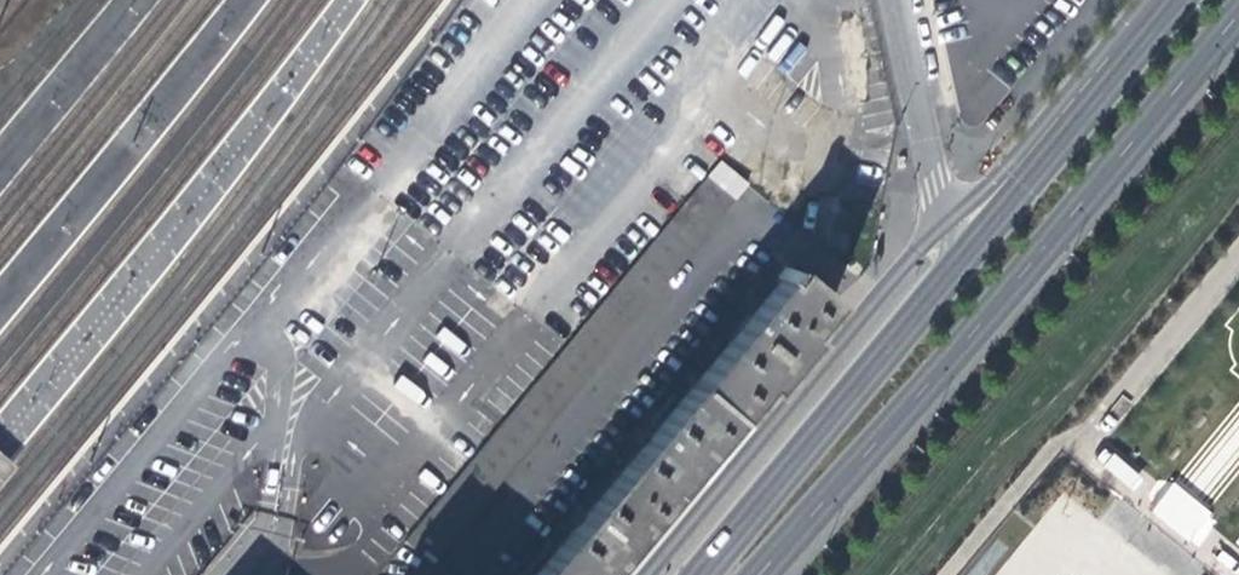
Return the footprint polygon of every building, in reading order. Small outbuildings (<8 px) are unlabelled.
[(751,187),(720,153),(404,544),(431,567),(751,187)] [(642,533),(699,466),(750,405),(762,391),(767,394),(785,372),(811,341),(806,338),(818,323),(834,305),(791,269),(781,280),(785,284),(540,574),(607,574),(642,533)] [(0,410),(0,449),(14,459),(35,431),(20,420),(28,408),(11,395),(0,410)] [(994,574),(1151,574),(1123,552),(1127,547),(1059,493),(994,574)]
